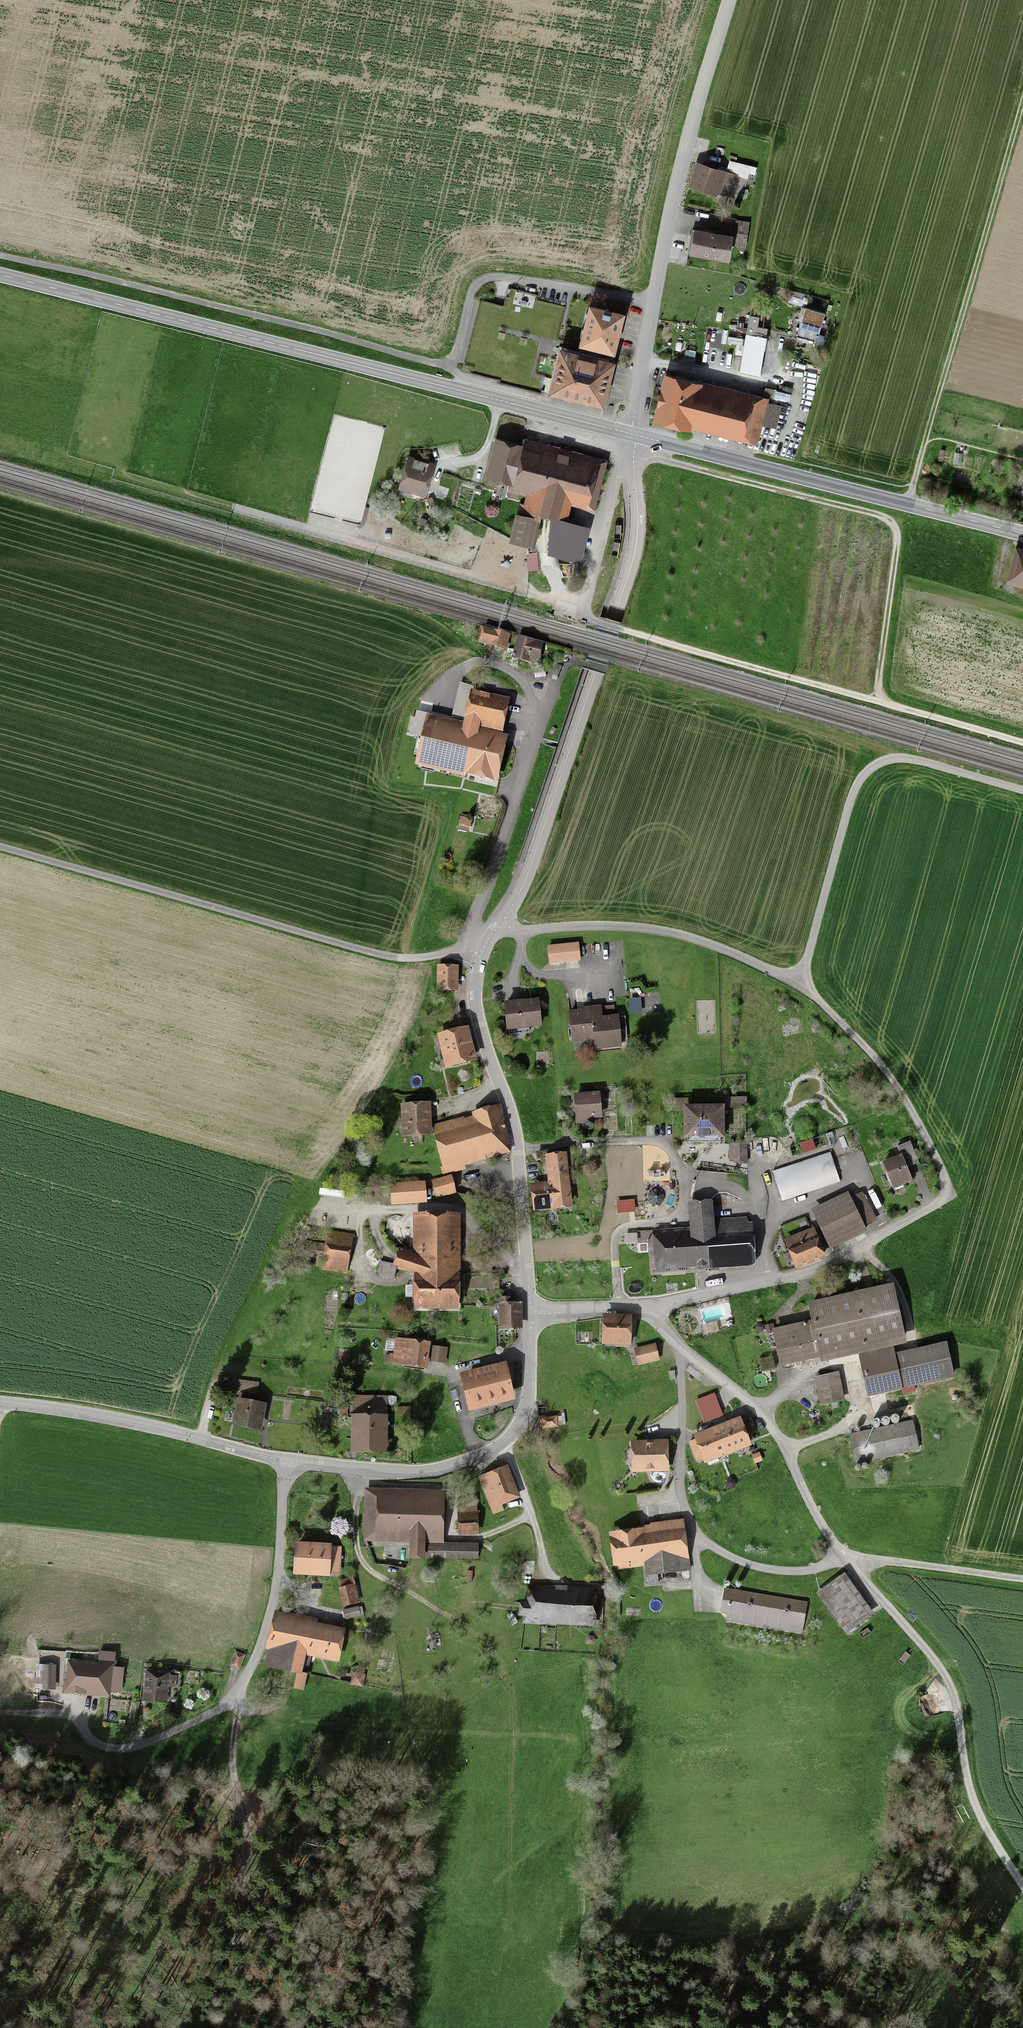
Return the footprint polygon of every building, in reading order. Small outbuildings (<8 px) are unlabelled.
[(755,175),(757,168),(730,160),(728,168),(722,167),(721,169),(696,162),(689,186),(734,199),(737,190),(744,192),(749,173),(755,175)] [(733,234),(731,246),(745,248),(750,221),(736,219),(733,234)] [(731,246),(733,234),(694,228),(692,240),(691,240),(689,252),(690,252),(690,255),(729,261),(731,246)] [(788,302),(801,306),(804,294),(792,290),(788,302)] [(589,303),(579,346),(615,355),(626,312),(589,303)] [(826,313),(802,306),(798,321),(801,322),(797,337),(802,338),(801,342),(808,344),(808,342),(813,343),(813,342),(823,344),(825,336),(820,334),(826,313)] [(760,317),(749,315),(740,372),(761,375),(767,337),(766,337),(768,328),(758,327),(760,317)] [(616,361),(560,347),(548,393),(605,407),(616,361)] [(665,373),(653,421),(691,430),(691,428),(758,445),(763,425),(777,429),(777,427),(780,428),(781,421),(788,423),(791,410),(782,408),(784,399),(790,400),(791,395),(776,391),(776,390),(765,387),(763,396),(698,380),(698,381),(665,373)] [(801,386),(805,394),(811,391),(808,383),(801,386)] [(509,542),(531,547),(529,553),(526,553),(528,572),(539,570),(537,552),(534,553),(540,528),(539,528),(542,518),(552,520),(548,537),(549,537),(547,544),(549,545),(547,550),(548,550),(547,554),(581,563),(590,527),(568,521),(572,505),(595,511),(608,460),(525,438),(523,444),(495,437),(484,478),(510,484),(507,497),(518,500),(520,495),(526,496),(524,504),(520,503),(517,514),(516,513),(509,542)] [(952,463),(961,465),(963,454),(955,452),(952,463)] [(436,463),(408,455),(398,489),(401,490),(400,494),(410,496),(411,493),(426,497),(436,463)] [(422,517),(419,524),(426,527),(429,520),(422,517)] [(1016,546),(1006,584),(1022,588),(1022,548),(1016,546)] [(506,635),(485,630),(482,642),(503,647),(506,635)] [(531,643),(521,640),(519,649),(515,648),(512,658),(532,663),(534,657),(536,658),(539,647),(530,644),(531,643)] [(466,719),(501,727),(507,703),(472,695),(466,719)] [(421,757),(495,774),(502,745),(429,728),(432,716),(416,712),(415,719),(411,718),(407,736),(424,740),(421,757)] [(459,826),(470,829),(473,817),(462,814),(459,826)] [(581,962),(579,944),(547,947),(549,965),(581,962)] [(458,993),(459,967),(437,966),(437,993),(458,993)] [(630,999),(631,1014),(642,1013),(640,998),(630,999)] [(539,1001),(504,1005),(507,1033),(509,1033),(510,1034),(520,1033),(520,1031),(542,1029),(539,1001)] [(583,1011),(569,1013),(572,1044),(594,1042),(595,1052),(623,1049),(621,1032),(627,1032),(625,1018),(619,1018),(619,1017),(615,1017),(614,1006),(602,1007),(602,1006),(583,1008),(583,1011)] [(469,1029),(437,1037),(446,1072),(477,1064),(469,1029)] [(601,1094),(574,1096),(576,1126),(592,1125),(592,1120),(603,1120),(601,1094)] [(747,1098),(725,1098),(725,1109),(747,1109),(747,1098)] [(689,1099),(672,1099),(672,1112),(684,1112),(684,1142),(687,1142),(687,1146),(722,1146),(722,1142),(725,1142),(725,1108),(689,1109),(689,1099)] [(427,1107),(403,1107),(404,1133),(427,1132),(427,1107)] [(443,1164),(510,1146),(500,1109),(478,1115),(480,1123),(435,1136),(443,1164)] [(826,1135),(831,1147),(836,1145),(832,1133),(826,1135)] [(816,1151),(813,1141),(800,1145),(804,1155),(816,1151)] [(881,1165),(893,1192),(895,1191),(896,1193),(904,1190),(903,1188),(913,1184),(907,1169),(919,1164),(910,1142),(904,1144),(903,1143),(897,1145),(898,1148),(897,1148),(901,1157),(881,1165)] [(747,1144),(729,1144),(729,1162),(740,1165),(748,1165),(747,1144)] [(830,1153),(772,1172),(781,1198),(780,1199),(780,1202),(782,1201),(782,1202),(840,1183),(837,1173),(839,1173),(837,1167),(835,1168),(830,1153)] [(570,1206),(564,1157),(551,1159),(554,1183),(535,1185),(538,1210),(570,1206)] [(453,1192),(450,1177),(433,1181),(437,1196),(453,1192)] [(424,1200),(423,1185),(393,1186),(394,1202),(424,1200)] [(829,1242),(862,1226),(861,1225),(874,1219),(862,1195),(850,1201),(849,1199),(816,1215),(829,1242)] [(663,1266),(750,1261),(747,1219),(710,1221),(709,1203),(698,1203),(691,1204),(693,1233),(661,1235),(663,1266)] [(451,1216),(422,1216),(422,1257),(414,1254),(399,1249),(396,1262),(396,1265),(381,1261),(378,1274),(393,1278),(396,1268),(405,1271),(417,1273),(417,1305),(455,1306),(455,1273),(451,1273),(451,1216)] [(822,1256),(812,1230),(786,1241),(797,1267),(822,1256)] [(354,1235),(328,1231),(322,1271),(347,1275),(354,1235)] [(305,1252),(322,1254),(324,1243),(306,1240),(305,1252)] [(907,1343),(894,1286),(871,1291),(812,1304),(816,1322),(775,1331),(783,1365),(822,1357),(823,1362),(907,1343)] [(523,1329),(522,1303),(511,1303),(511,1299),(502,1299),(502,1304),(500,1304),(501,1330),(523,1329)] [(631,1345),(632,1316),(604,1315),(604,1344),(631,1345)] [(426,1369),(430,1343),(398,1339),(394,1365),(426,1369)] [(954,1378),(947,1343),(894,1355),(899,1380),(902,1389),(954,1378)] [(639,1364),(659,1359),(656,1345),(636,1350),(639,1364)] [(445,1363),(447,1349),(434,1347),(432,1361),(445,1363)] [(893,1350),(854,1357),(860,1388),(899,1380),(894,1355),(893,1350)] [(471,1410),(514,1399),(506,1364),(462,1375),(471,1410)] [(846,1405),(839,1373),(816,1378),(823,1410),(846,1405)] [(259,1383),(232,1380),(231,1389),(233,1389),(233,1392),(258,1395),(259,1383)] [(308,1398),(310,1398),(311,1391),(310,1390),(310,1388),(306,1387),(305,1389),(304,1389),(302,1396),(304,1397),(303,1400),(308,1401),(308,1398)] [(357,1446),(382,1446),(382,1418),(387,1418),(388,1397),(367,1396),(367,1401),(358,1401),(357,1446)] [(263,1407),(242,1403),(238,1422),(259,1426),(263,1407)] [(895,1415),(893,1415),(891,1416),(891,1418),(891,1420),(892,1423),(894,1424),(897,1423),(899,1421),(899,1418),(897,1416),(895,1415)] [(558,1426),(557,1416),(542,1418),(544,1428),(558,1426)] [(885,1417),(883,1417),(882,1418),(881,1420),(881,1422),(882,1424),(884,1425),(887,1425),(889,1423),(889,1420),(888,1418),(885,1417)] [(752,1445),(741,1418),(695,1437),(706,1463),(752,1445)] [(876,1419),(874,1419),(872,1421),(872,1422),(871,1424),(873,1427),(875,1428),(878,1427),(880,1425),(880,1422),(878,1420),(876,1419)] [(850,1436),(856,1462),(919,1448),(913,1422),(850,1436)] [(669,1441),(633,1441),(633,1472),(669,1471),(669,1441)] [(518,1498),(505,1467),(479,1478),(494,1513),(504,1509),(502,1505),(518,1498)] [(479,1557),(479,1545),(439,1544),(440,1498),(367,1497),(366,1533),(411,1534),(411,1556),(479,1557)] [(460,1533),(479,1533),(478,1522),(460,1522),(460,1533)] [(684,1528),(615,1538),(617,1561),(645,1558),(648,1576),(690,1569),(684,1528)] [(339,1548),(298,1546),(296,1571),(338,1573),(339,1548)] [(353,1575),(339,1578),(341,1585),(338,1586),(343,1606),(360,1601),(359,1595),(360,1595),(357,1584),(356,1584),(353,1575)] [(846,1634),(874,1615),(845,1575),(818,1594),(846,1634)] [(722,1613),(804,1625),(807,1601),(726,1589),(722,1613)] [(527,1591),(524,1622),(557,1624),(558,1616),(592,1619),(594,1596),(527,1591)] [(358,1605),(343,1609),(343,1610),(342,1610),(343,1617),(345,1617),(345,1618),(361,1614),(364,1613),(362,1605),(359,1606),(358,1605)] [(336,1656),(341,1633),(276,1620),(267,1665),(296,1671),(293,1686),(302,1688),(309,1651),(336,1656)] [(115,1659),(116,1650),(99,1649),(98,1660),(67,1657),(63,1692),(69,1692),(69,1690),(84,1692),(83,1694),(111,1696),(111,1690),(122,1691),(124,1666),(116,1665),(117,1659),(115,1659)] [(246,1653),(236,1649),(230,1665),(240,1669),(246,1653)] [(57,1663),(36,1662),(35,1688),(56,1688),(57,1663)] [(143,1699),(167,1701),(169,1685),(176,1685),(177,1674),(170,1673),(171,1670),(144,1667),(142,1686),(144,1686),(143,1699)] [(365,1672),(353,1669),(350,1684),(363,1686),(365,1672)]
